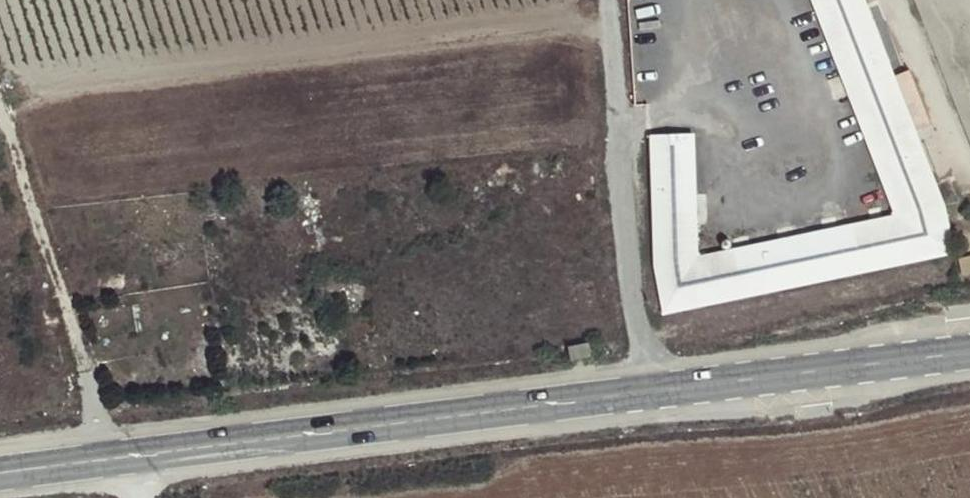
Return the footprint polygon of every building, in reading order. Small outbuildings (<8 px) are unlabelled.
[(861,0),(812,0),(897,217),(695,259),(690,133),(651,135),(655,266),(665,314),(952,255),(942,209),(864,7),(861,0)] [(586,344),(567,349),(570,360),(589,356),(586,344)]
